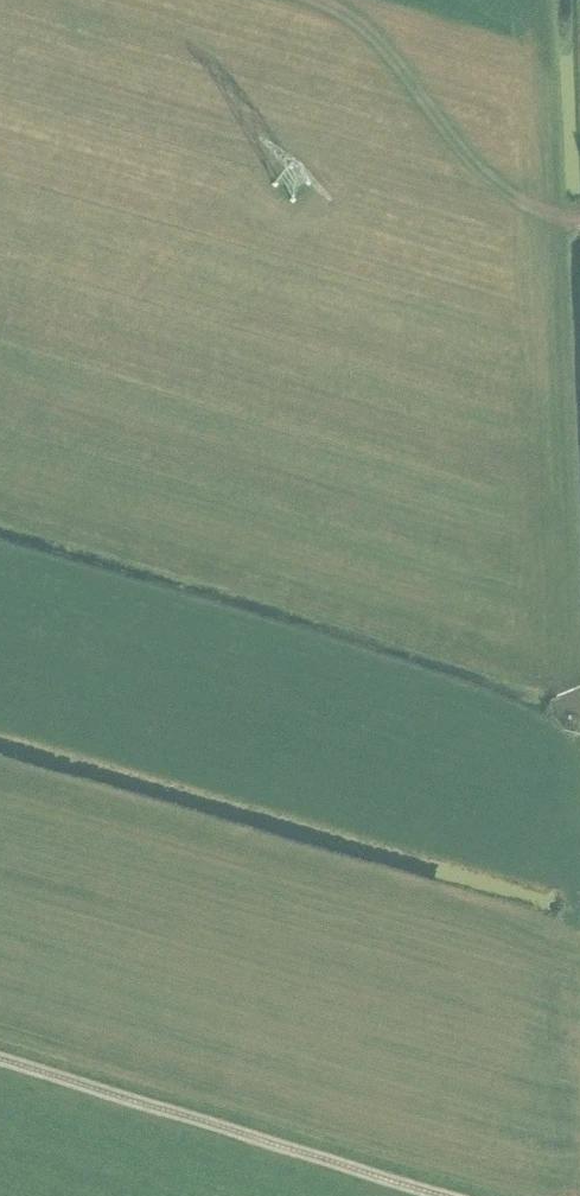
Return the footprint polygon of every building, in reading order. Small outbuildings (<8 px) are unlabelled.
[(544,913),(548,901),(522,893),(518,905),(544,913)]
